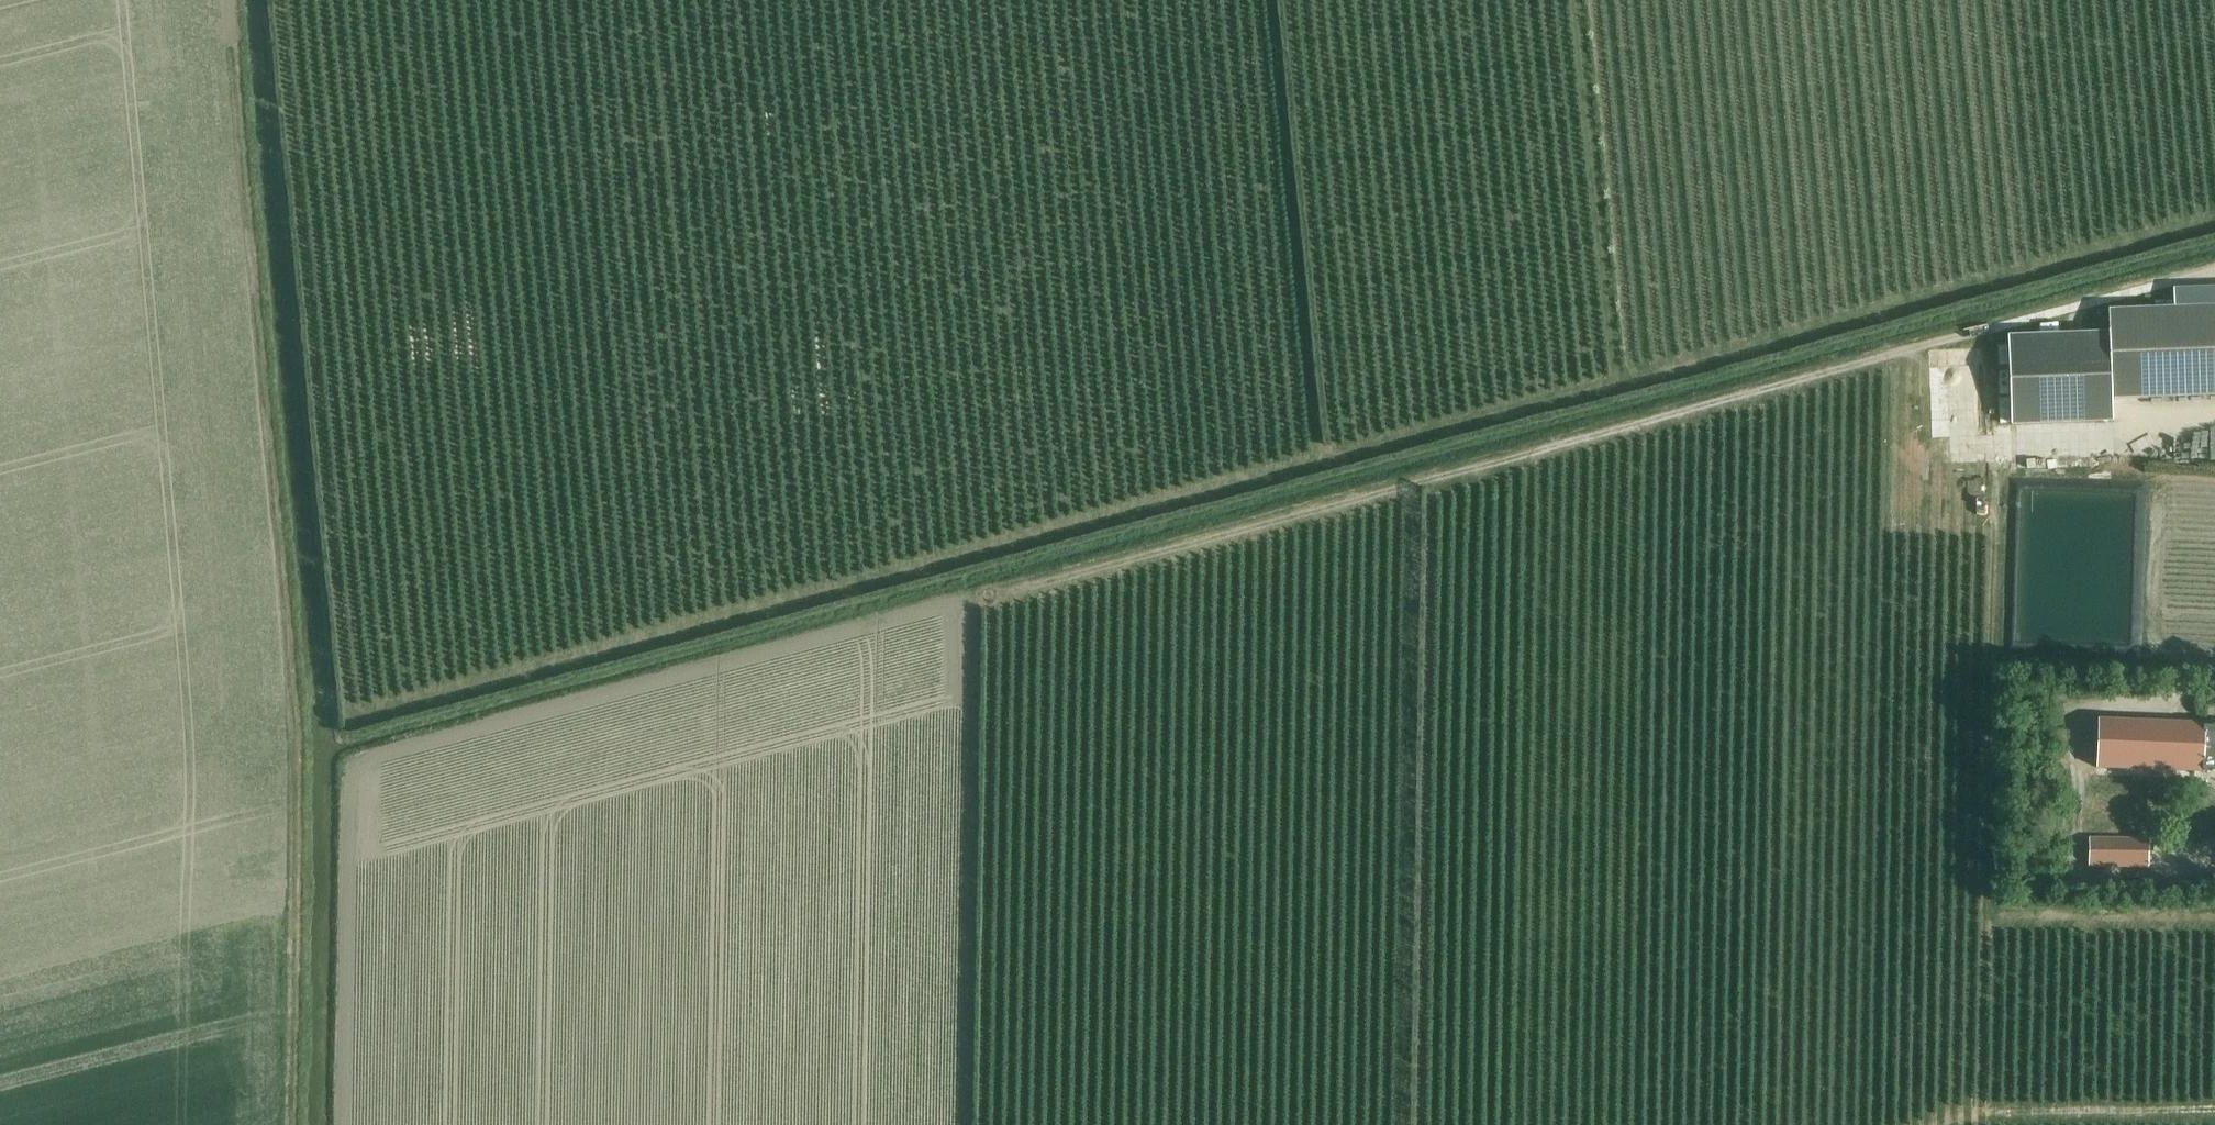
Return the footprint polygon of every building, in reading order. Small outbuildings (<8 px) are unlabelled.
[(2112,399),(2214,395),(2214,307),(2108,311),(2109,333),(2112,399)] [(2012,424),(2112,421),(2112,399),(2109,333),(2008,336),(2012,424)] [(2194,771),(2195,722),(2098,719),(2096,767),(2194,771)] [(2194,771),(2214,771),(2214,723),(2195,722),(2194,771)] [(2089,865),(2149,866),(2150,838),(2089,837),(2089,865)]
